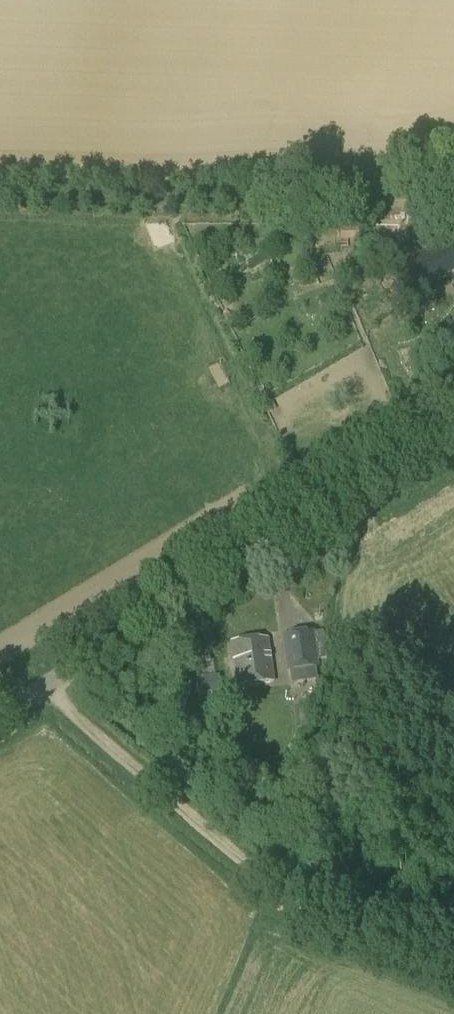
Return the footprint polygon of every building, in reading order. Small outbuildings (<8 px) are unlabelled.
[(359,222),(337,222),(337,241),(360,241),(359,222)] [(398,274),(410,294),(444,273),(442,269),(453,261),(453,249),(449,242),(398,274)] [(282,636),(287,673),(319,668),(314,632),(282,636)] [(237,687),(275,682),(269,639),(231,644),(237,687)] [(189,697),(221,692),(219,676),(186,680),(189,697)]
